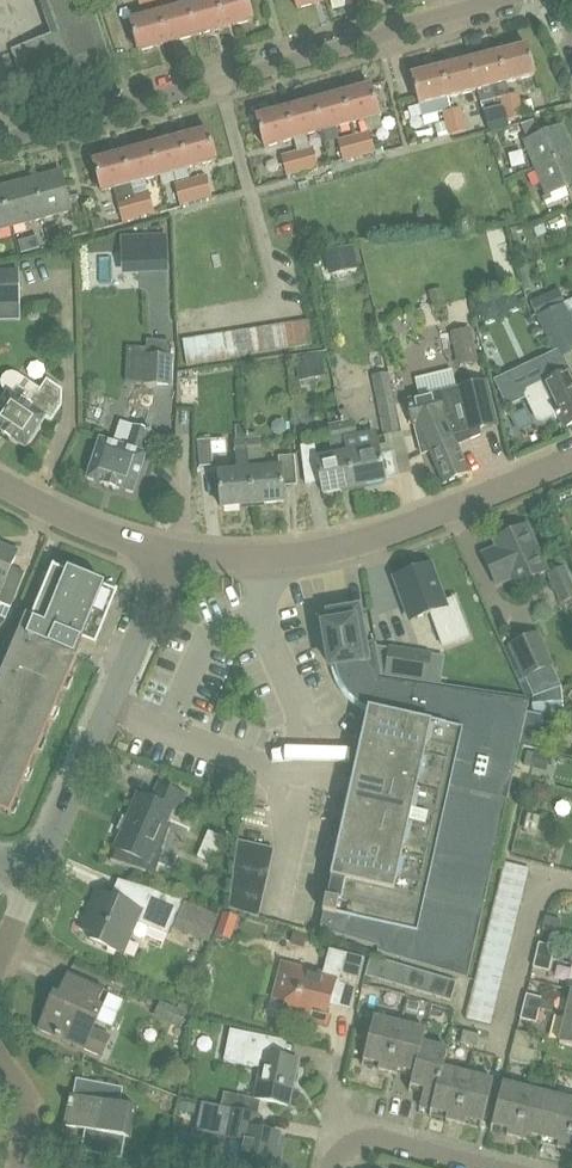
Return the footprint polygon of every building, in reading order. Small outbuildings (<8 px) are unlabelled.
[(52,35),(24,44),(24,45),(12,49),(22,78),(34,75),(39,89),(114,63),(92,0),(39,0),(52,35)] [(189,7),(197,37),(225,30),(217,0),(215,0),(189,7)] [(225,30),(255,22),(249,0),(217,0),(225,30)] [(328,2),(327,0),(296,0),(298,10),(328,2)] [(189,7),(161,14),(169,45),(197,37),(189,7)] [(139,52),(169,45),(161,14),(131,22),(139,52)] [(529,44),(500,52),(508,82),(538,74),(529,44)] [(500,52),(472,59),(480,90),(508,82),(500,52)] [(472,59),(443,67),(452,97),(480,90),(472,59)] [(422,105),(452,97),(443,67),(414,75),(422,105)] [(373,87),(344,95),(352,125),(381,117),(373,87)] [(520,92),(511,94),(517,117),(535,113),(532,100),(522,102),(520,92)] [(506,120),(517,117),(511,94),(500,97),(506,120)] [(344,95),(316,103),(324,133),(352,125),(344,95)] [(316,103),(287,110),(296,140),(324,133),(316,103)] [(458,132),(468,130),(462,107),(453,109),(458,132)] [(448,131),(449,134),(458,132),(453,109),(443,112),(445,121),(448,131)] [(266,148),(296,140),(287,110),(258,118),(266,148)] [(500,114),(485,118),(488,131),(504,127),(500,114)] [(519,124),(526,140),(539,135),(533,120),(519,124)] [(448,131),(445,121),(435,124),(438,134),(448,131)] [(535,169),(571,155),(571,147),(564,126),(524,142),(535,169)] [(370,130),(354,134),(360,157),(376,153),(370,130)] [(210,131),(181,139),(188,169),(218,161),(210,131)] [(338,139),(344,161),(360,157),(354,134),(338,139)] [(181,139),(152,147),(160,176),(188,169),(181,139)] [(314,145),(298,150),(304,172),(319,168),(314,145)] [(152,147),(124,154),(132,184),(160,176),(152,147)] [(281,154),(287,177),(304,172),(298,150),(281,154)] [(114,189),(124,223),(140,218),(140,217),(141,217),(135,194),(134,194),(132,184),(124,154),(94,162),(102,192),(114,189)] [(571,186),(571,155),(535,169),(546,197),(571,186)] [(496,160),(503,177),(517,171),(515,167),(509,170),(505,168),(501,158),(496,160)] [(62,171),(32,179),(43,220),(73,212),(62,171)] [(197,201),(213,197),(207,174),(191,178),(197,201)] [(181,206),(197,201),(191,178),(175,183),(181,206)] [(32,179),(3,187),(14,228),(43,220),(32,179)] [(14,228),(3,187),(0,188),(0,232),(14,228)] [(149,190),(135,194),(141,217),(155,213),(149,190)] [(97,217),(91,219),(95,230),(106,227),(104,221),(97,217)] [(45,229),(49,244),(63,240),(59,225),(45,229)] [(22,253),(41,248),(38,236),(19,240),(22,253)] [(353,245),(324,251),(329,275),(359,269),(353,245)] [(21,305),(20,269),(0,269),(0,306),(21,305)] [(511,292),(517,302),(524,297),(519,288),(511,292)] [(555,355),(571,347),(571,320),(566,308),(539,321),(555,355)] [(313,344),(309,319),(297,321),(301,346),(313,344)] [(289,348),(301,346),(297,321),(285,323),(289,348)] [(277,351),(289,348),(285,323),(273,325),(277,351)] [(265,353),(277,351),(273,325),(260,327),(265,353)] [(252,355),(265,353),(260,327),(248,329),(252,355)] [(471,327),(450,331),(458,366),(479,360),(471,327)] [(240,357),(252,355),(248,329),(236,331),(240,357)] [(228,359),(240,357),(236,331),(224,333),(228,359)] [(215,361),(228,359),(224,333),(211,335),(215,361)] [(202,363),(215,361),(211,335),(198,337),(202,363)] [(188,366),(202,363),(198,337),(183,339),(188,366)] [(144,383),(172,385),(173,355),(170,355),(170,340),(146,339),(146,348),(144,383)] [(127,347),(125,382),(142,383),(144,383),(146,348),(127,347)] [(571,424),(571,372),(571,369),(569,370),(563,356),(548,363),(545,355),(491,381),(503,407),(525,396),(537,418),(542,420),(559,411),(566,427),(571,424)] [(40,389),(17,374),(13,372),(7,373),(3,377),(1,383),(3,388),(11,394),(0,409),(0,427),(6,432),(5,434),(14,439),(15,438),(28,447),(47,419),(52,422),(63,406),(64,389),(47,378),(40,389)] [(389,372),(373,375),(384,435),(401,432),(389,372)] [(328,394),(327,376),(309,377),(309,394),(328,394)] [(440,391),(405,399),(412,427),(414,427),(421,456),(429,452),(442,485),(470,473),(458,444),(481,434),(480,429),(499,424),(488,381),(440,393),(440,391)] [(355,486),(398,478),(394,454),(381,456),(379,447),(362,450),(360,436),(358,436),(355,421),(351,422),(349,409),(340,411),(340,413),(355,486)] [(324,492),(355,486),(340,413),(342,423),(330,425),(333,440),(331,440),(334,456),(317,459),(315,444),(301,446),(306,485),(322,483),(324,492)] [(121,420),(114,442),(101,438),(88,477),(107,483),(106,485),(118,489),(119,487),(135,492),(148,452),(146,452),(152,430),(121,420)] [(247,432),(247,433),(250,468),(253,503),(283,500),(282,486),(296,485),(294,456),(279,458),(280,466),(264,467),(263,458),(262,458),(260,438),(258,438),(258,431),(247,432)] [(234,439),(237,469),(218,471),(221,505),(253,503),(250,468),(247,433),(236,434),(237,439),(234,439)] [(197,440),(198,457),(199,467),(213,465),(212,457),(213,457),(211,439),(197,440)] [(526,527),(495,541),(498,548),(483,555),(497,586),(512,579),(516,586),(547,572),(526,527)] [(25,577),(12,572),(19,554),(0,546),(0,604),(12,608),(25,577)] [(51,572),(33,617),(28,615),(28,614),(27,614),(0,678),(0,809),(12,814),(13,812),(12,812),(78,657),(76,656),(82,640),(97,646),(119,591),(117,590),(116,591),(104,587),(106,584),(68,569),(67,572),(55,567),(56,566),(54,565),(51,572)] [(411,620),(431,613),(443,646),(469,637),(455,599),(444,603),(430,565),(395,578),(411,620)] [(560,603),(571,597),(571,580),(566,566),(547,574),(560,603)] [(332,665),(336,665),(337,668),(338,671),(339,674),(340,677),(341,680),(343,683),(345,686),(346,689),(348,691),(351,694),(353,696),(355,698),(361,702),(366,706),(369,707),(324,911),(325,911),(321,928),(380,947),(378,952),(469,980),(528,698),(383,674),(377,641),(365,643),(359,609),(352,610),(352,608),(337,611),(337,613),(330,614),(332,624),(325,626),(326,633),(324,633),(329,659),(331,658),(332,665)] [(525,679),(532,697),(561,687),(552,667),(554,666),(539,630),(507,645),(523,680),(525,679)] [(439,682),(443,655),(391,647),(386,673),(439,682)] [(532,714),(564,718),(561,687),(531,697),(532,714)] [(546,771),(550,756),(543,754),(544,753),(535,750),(534,753),(528,751),(524,765),(546,771)] [(117,848),(112,861),(146,872),(150,862),(156,848),(163,851),(171,825),(167,823),(173,810),(178,813),(186,794),(162,784),(155,800),(140,794),(117,848)] [(548,804),(553,788),(538,784),(533,799),(548,804)] [(524,829),(538,832),(542,816),(528,812),(524,829)] [(208,831),(197,858),(212,864),(224,838),(208,831)] [(239,842),(231,907),(258,915),(272,850),(239,842)] [(508,863),(505,875),(529,881),(532,869),(508,863)] [(505,875),(502,887),(526,893),(529,881),(505,875)] [(168,935),(184,899),(157,891),(118,880),(111,896),(98,891),(82,928),(94,933),(91,940),(124,954),(138,923),(168,935)] [(502,887),(499,899),(523,905),(526,893),(502,887)] [(499,899),(496,911),(520,917),(523,905),(499,899)] [(209,943),(215,927),(220,915),(184,901),(173,929),(209,943)] [(215,935),(231,939),(239,916),(224,911),(215,935)] [(496,911),(493,923),(517,929),(520,917),(496,911)] [(561,934),(564,921),(548,917),(545,929),(561,934)] [(493,923),(490,935),(514,941),(517,929),(493,923)] [(490,935),(487,947),(511,953),(514,941),(490,935)] [(541,943),(538,955),(554,960),(558,947),(541,943)] [(487,947),(484,959),(508,965),(511,953),(487,947)] [(325,1022),(330,1004),(351,1011),(358,988),(366,957),(329,948),(322,975),(282,965),(274,997),(287,1000),(284,1012),(325,1022)] [(551,971),(554,960),(538,955),(535,967),(551,971)] [(368,976),(371,977),(453,1002),(459,982),(373,956),(368,976)] [(484,959),(481,971),(505,977),(508,965),(484,959)] [(481,971),(478,983),(502,989),(505,977),(481,971)] [(108,1034),(94,1028),(104,1006),(99,1004),(105,988),(69,973),(54,1008),(48,1006),(38,1029),(100,1055),(104,1053),(110,1039),(108,1034)] [(478,983),(475,995),(499,1001),(502,989),(478,983)] [(528,994),(525,1006),(541,1010),(545,998),(528,994)] [(475,995),(472,1007),(496,1013),(499,1001),(475,995)] [(154,1015),(180,1027),(186,1014),(160,1002),(154,1015)] [(538,1022),(541,1010),(525,1006),(522,1018),(538,1022)] [(472,1007),(471,1011),(469,1019),(493,1025),(496,1013),(472,1007)] [(378,1018),(375,1017),(363,1065),(389,1072),(401,1024),(396,1023),(397,1017),(379,1013),(378,1018)] [(568,1017),(561,1043),(571,1046),(571,1018),(568,1017)] [(270,1038),(251,1034),(234,1030),(234,1026),(216,1023),(215,1030),(230,1033),(225,1060),(245,1064),(245,1065),(264,1069),(257,1099),(290,1105),(300,1060),(267,1053),(270,1038)] [(428,1031),(401,1024),(389,1072),(414,1078),(425,1043),(428,1031)] [(462,1043),(478,1047),(479,1047),(482,1035),(465,1031),(462,1043)] [(433,1116),(445,1067),(450,1050),(425,1043),(414,1078),(411,1092),(426,1095),(423,1108),(432,1110),(431,1115),(433,1116)] [(433,1116),(459,1122),(472,1074),(445,1067),(433,1116)] [(495,1080),(472,1074),(459,1122),(483,1128),(495,1080)] [(123,1090),(77,1080),(68,1127),(92,1132),(88,1153),(121,1160),(127,1130),(127,1107),(120,1106),(123,1090)] [(492,1130),(518,1137),(530,1089),(505,1082),(492,1130)] [(518,1137),(526,1139),(543,1143),(555,1095),(530,1089),(518,1137)] [(560,1147),(568,1150),(571,1135),(571,1099),(555,1095),(543,1143),(560,1147)] [(241,1097),(238,1111),(257,1115),(260,1101),(241,1097)] [(178,1111),(194,1114),(196,1105),(179,1101),(178,1111)] [(278,1134),(255,1129),(257,1115),(238,1111),(229,1109),(223,1138),(244,1142),(239,1167),(271,1167),(278,1134)] [(145,1164),(146,1167),(159,1167),(161,1164),(160,1159),(153,1156),(148,1158),(145,1164)]
